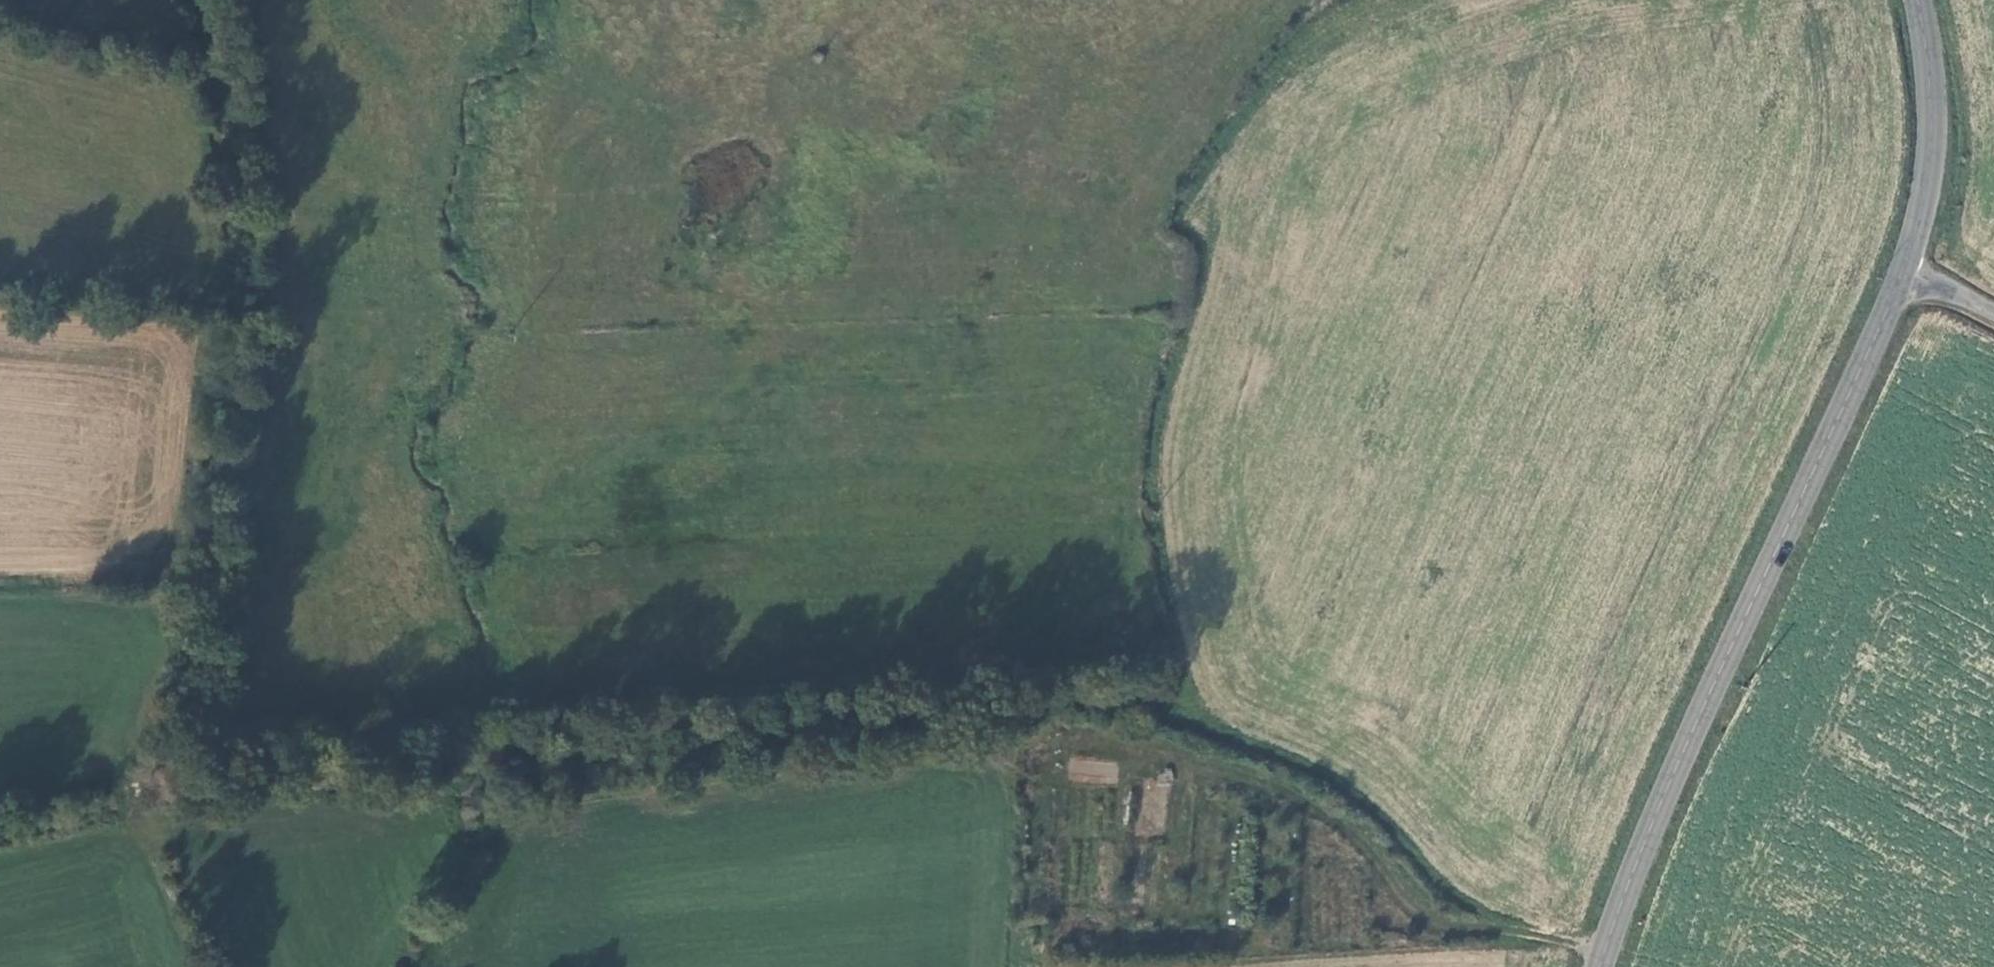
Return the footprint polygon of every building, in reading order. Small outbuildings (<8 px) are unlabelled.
[(1070,758),(1068,780),(1116,785),(1118,763),(1070,758)]
